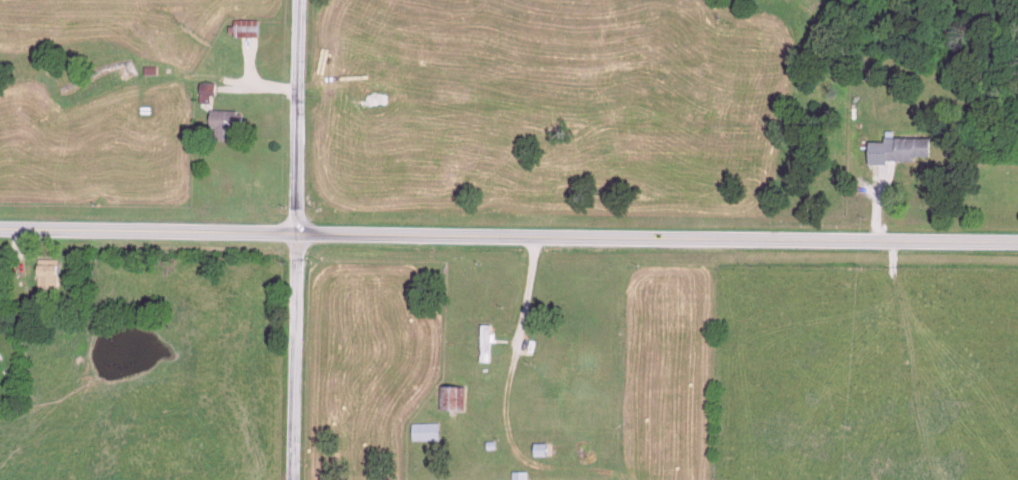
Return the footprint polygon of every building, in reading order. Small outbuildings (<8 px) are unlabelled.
[(231,39),(245,39),(245,71),(255,71),(255,22),(231,22),(231,39)] [(197,105),(211,105),(211,86),(197,86),(197,105)] [(235,113),(208,113),(208,130),(213,130),(213,143),(235,143),(235,113)] [(926,140),(881,140),(881,161),(926,161),(926,140)] [(35,293),(55,293),(55,263),(35,263),(35,293)] [(477,360),(487,360),(487,326),(477,326),(477,360)] [(461,411),(461,387),(438,387),(438,411),(461,411)] [(436,441),(436,424),(409,424),(409,441),(436,441)] [(531,457),(545,457),(545,444),(531,444),(531,457)] [(525,472),(509,472),(509,479),(525,479),(525,472)]
